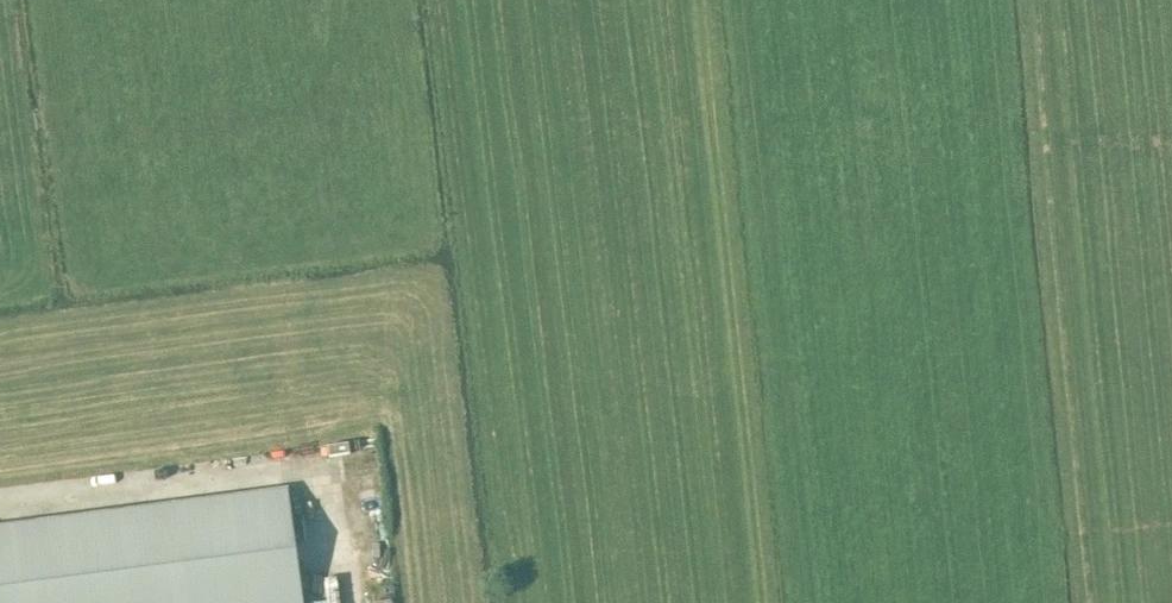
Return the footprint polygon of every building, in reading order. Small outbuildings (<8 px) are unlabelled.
[(286,490),(0,527),(0,602),(301,602),(286,490)] [(339,579),(320,582),(323,602),(342,602),(339,579)]
